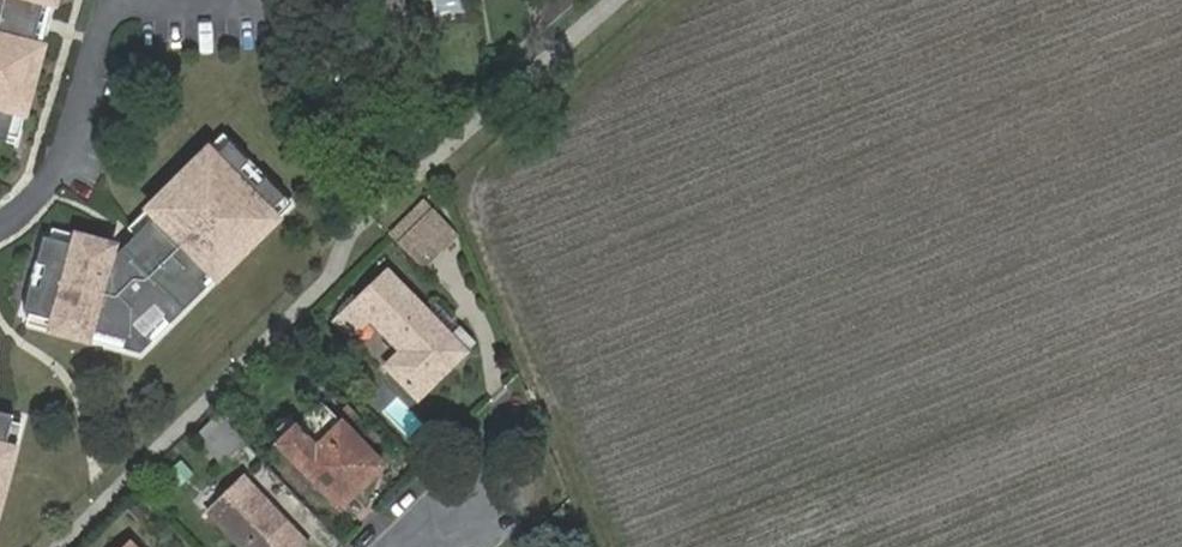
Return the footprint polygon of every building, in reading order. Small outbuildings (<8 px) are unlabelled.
[(8,142),(17,110),(25,113),(43,48),(34,45),(46,1),(55,3),(55,0),(0,0),(0,140),(8,142)] [(333,12),(363,8),(363,0),(332,0),(333,12)] [(379,34),(394,32),(390,0),(374,0),(379,34)] [(394,32),(409,30),(404,0),(390,0),(394,32)] [(556,19),(577,1),(577,0),(554,0),(556,19)] [(55,3),(46,1),(34,45),(43,48),(47,32),(55,3)] [(8,142),(17,144),(25,113),(17,110),(8,142)] [(231,141),(225,135),(211,150),(216,156),(231,141)] [(155,341),(149,335),(166,317),(173,323),(210,286),(203,280),(213,270),(220,277),(278,217),(272,212),(287,196),(267,177),(259,185),(243,169),(251,161),(231,141),(216,156),(211,150),(152,209),(158,215),(138,235),(117,256),(112,255),(114,246),(80,237),(78,245),(52,239),(47,237),(39,264),(48,266),(42,288),(33,286),(26,312),(58,321),(55,330),(90,339),(92,330),(129,340),(126,348),(144,353),(155,341)] [(267,177),(251,161),(243,169),(259,185),(267,177)] [(293,203),(287,196),(272,212),(278,217),(293,203)] [(451,225),(431,206),(420,218),(440,237),(451,225)] [(158,215),(152,209),(131,229),(138,235),(158,215)] [(420,218),(401,237),(422,256),(440,237),(420,218)] [(55,230),(52,239),(78,245),(80,237),(55,230)] [(210,286),(220,277),(213,270),(203,280),(210,286)] [(392,272),(361,301),(374,314),(406,349),(391,364),(420,395),(478,340),(463,324),(452,335),(430,311),(392,272)] [(361,301),(341,320),(353,332),(374,314),(361,301)] [(463,324),(441,301),(430,311),(452,335),(463,324)] [(58,321),(26,312),(24,321),(55,330),(58,321)] [(155,341),(173,323),(166,317),(149,335),(155,341)] [(90,339),(126,348),(129,340),(92,330),(90,339)] [(281,441),(341,507),(384,465),(321,401),(281,441)] [(17,450),(8,447),(17,417),(0,412),(0,513),(17,450)] [(25,418),(17,417),(8,447),(17,450),(25,418)] [(200,437),(224,464),(245,444),(220,419),(200,437)] [(208,515),(239,546),(310,546),(246,480),(208,515)]
